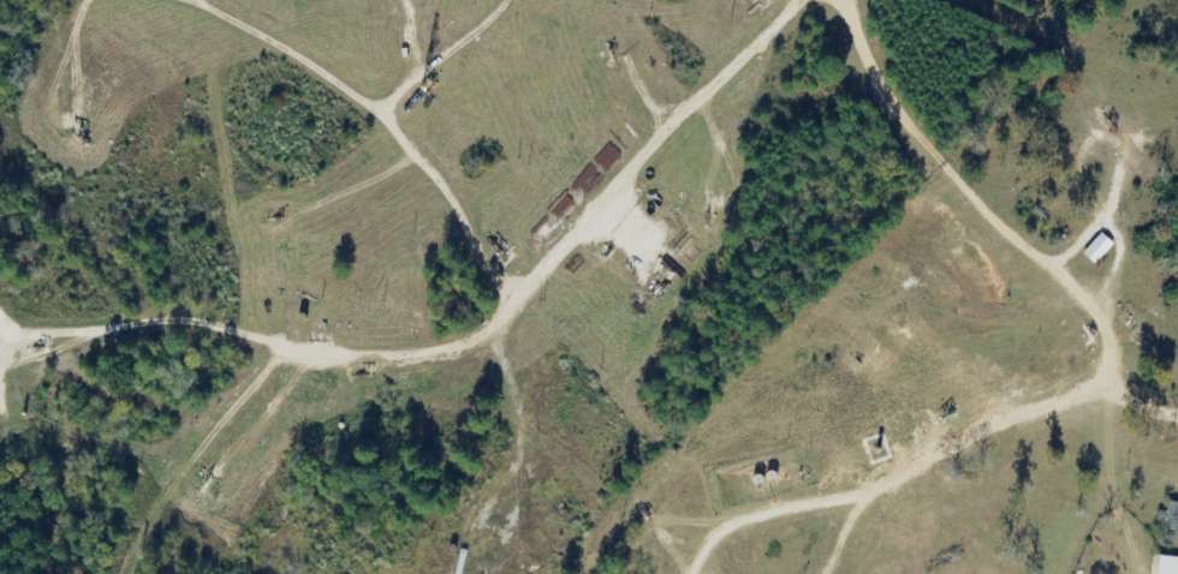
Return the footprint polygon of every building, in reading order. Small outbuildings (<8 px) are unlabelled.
[(1088,254),(1100,266),(1119,245),(1107,234),(1088,254)] [(1165,558),(1164,573),(1177,573),(1177,558),(1165,558)]
